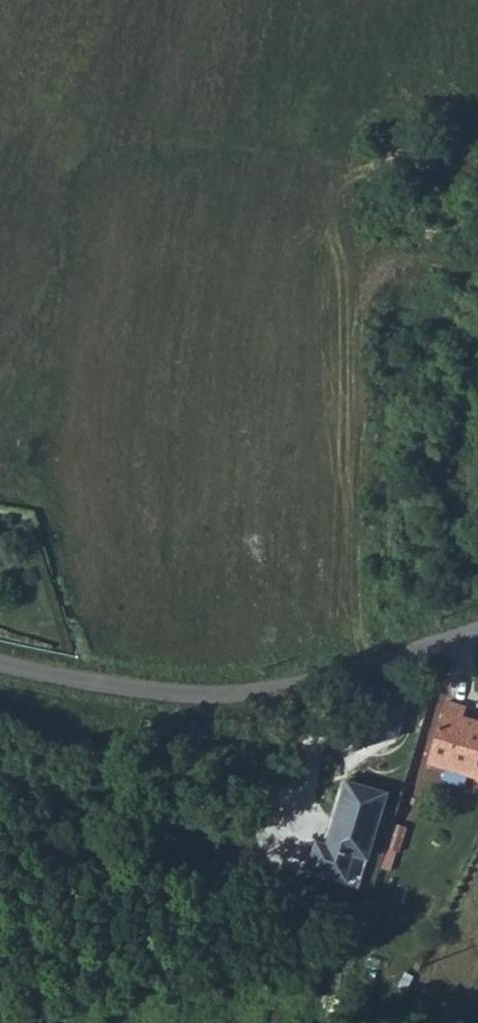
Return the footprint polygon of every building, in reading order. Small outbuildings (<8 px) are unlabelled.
[(477,778),(477,726),(457,721),(461,707),(448,703),(432,766),(477,778)] [(312,876),(348,886),(355,860),(370,864),(390,792),(348,780),(328,849),(320,846),(312,876)]
